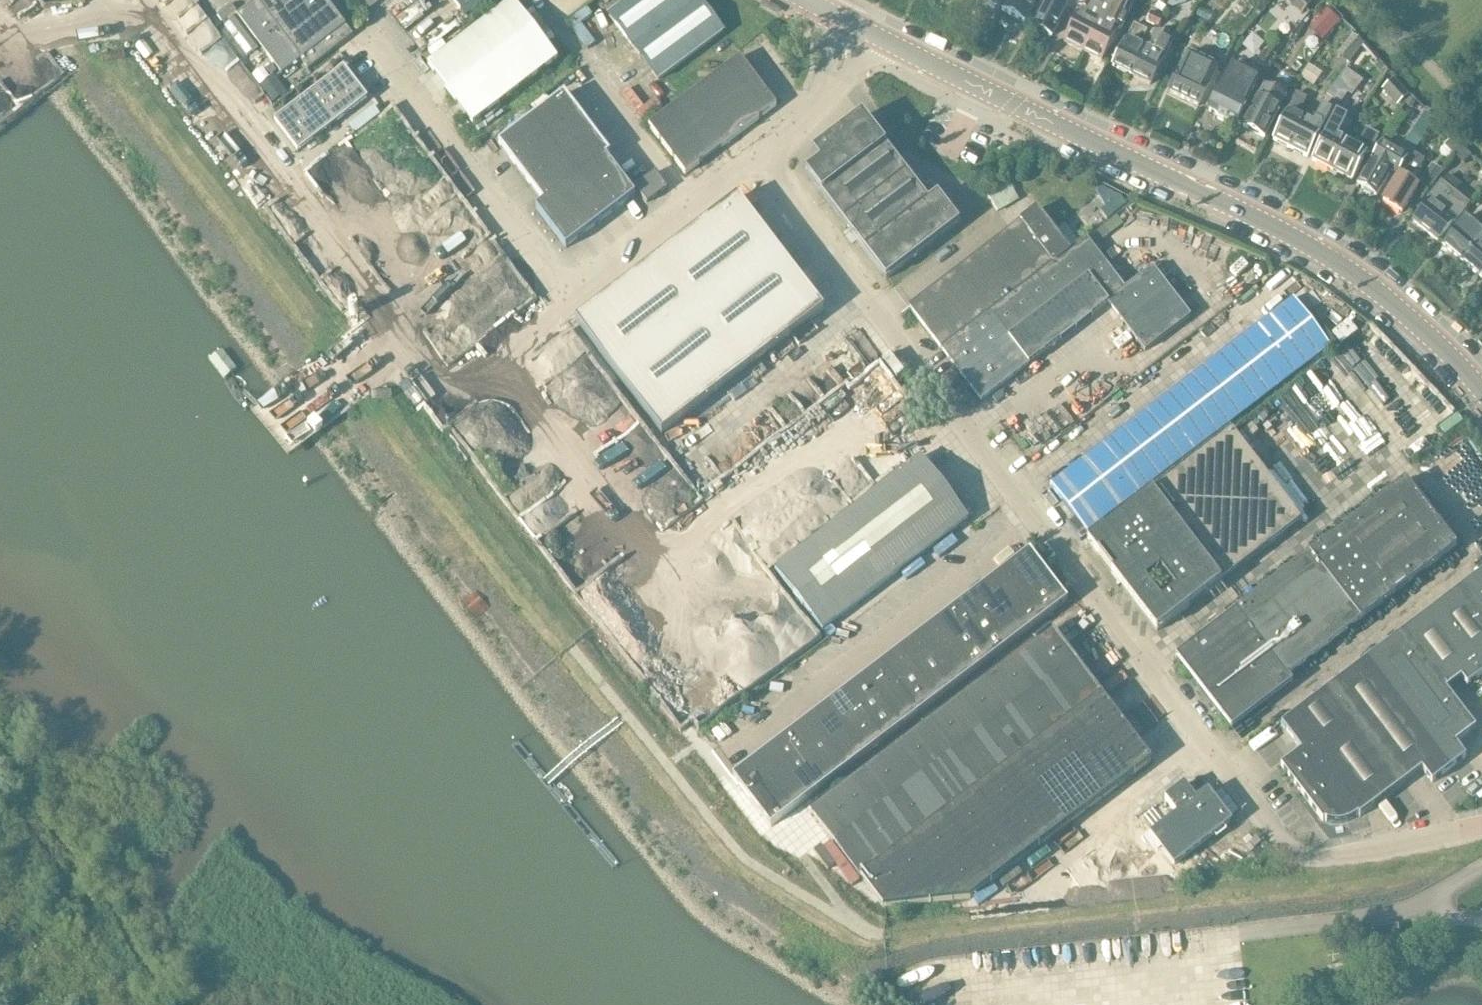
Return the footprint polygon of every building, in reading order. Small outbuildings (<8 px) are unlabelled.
[(352,36),(325,0),(259,0),(237,17),(281,75),(300,61),(307,70),(352,36)] [(365,14),(382,0),(353,0),(365,14)] [(489,0),(451,0),(466,19),(489,0)] [(722,32),(698,0),(631,0),(609,17),(658,81),(710,41),(713,45),(725,35),(722,32)] [(980,0),(999,10),(1004,0),(980,0)] [(1002,11),(1024,24),(1036,0),(1008,0),(1002,11)] [(1034,29),(1051,37),(1067,6),(1059,2),(1060,0),(1049,0),(1034,29)] [(1078,9),(1080,10),(1064,43),(1083,53),(1110,0),(1082,0),(1078,9)] [(1083,53),(1101,63),(1111,42),(1112,42),(1118,31),(1121,29),(1134,4),(1125,0),(1110,0),(1083,53)] [(1168,6),(1172,9),(1186,4),(1188,0),(1171,0),(1168,6)] [(1311,3),(1309,0),(1286,0),(1300,14),(1311,3)] [(473,125),(557,61),(513,3),(429,67),(473,125)] [(230,5),(216,15),(222,23),(236,12),(230,5)] [(1337,23),(1324,12),(1313,24),(1325,35),(1337,23)] [(1158,28),(1162,19),(1150,13),(1146,22),(1158,28)] [(235,40),(247,56),(252,53),(258,48),(235,18),(229,22),(224,26),(232,36),(237,33),(239,36),(235,40)] [(1190,22),(1182,36),(1186,38),(1194,24),(1190,22)] [(1144,37),(1146,32),(1133,25),(1126,40),(1112,67),(1132,77),(1145,50),(1136,45),(1141,35),(1144,37)] [(1163,60),(1172,42),(1154,33),(1145,50),(1132,77),(1150,86),(1163,60)] [(1364,44),(1355,38),(1351,35),(1336,54),(1349,64),(1364,44)] [(1199,107),(1208,86),(1217,68),(1187,54),(1169,93),(1199,107)] [(1382,68),(1381,67),(1366,55),(1354,70),(1370,83),(1382,68)] [(685,174),(776,106),(740,58),(649,126),(685,174)] [(266,69),(271,76),(276,72),(272,65),(266,69)] [(1235,125),(1257,81),(1229,67),(1217,92),(1218,92),(1208,112),(1235,125)] [(367,99),(344,69),(274,123),(297,153),(367,99)] [(1398,105),(1407,96),(1393,80),(1383,89),(1398,105)] [(1279,110),(1286,97),(1264,85),(1257,98),(1242,127),(1264,138),(1279,110)] [(1338,104),(1344,95),(1333,87),(1326,96),(1327,97),(1338,104)] [(546,140),(579,115),(564,95),(531,120),(546,140)] [(1312,126),(1305,122),(1296,118),(1306,100),(1295,95),(1286,113),(1287,113),(1273,142),(1307,159),(1321,131),(1330,113),(1322,108),(1312,126)] [(1335,109),(1338,104),(1327,97),(1323,103),(1335,109)] [(1409,99),(1405,105),(1412,109),(1415,104),(1415,103),(1410,100),(1409,99)] [(561,160),(594,135),(579,115),(546,140),(561,160)] [(1336,138),(1345,120),(1336,116),(1327,134),(1327,133),(1312,162),(1329,171),(1344,143),(1336,138)] [(918,180),(913,184),(862,117),(813,155),(820,165),(806,176),(886,279),(959,223),(930,186),(926,190),(918,180)] [(514,165),(546,140),(531,120),(498,145),(514,165)] [(1409,134),(1398,153),(1407,158),(1417,140),(1409,134)] [(606,158),(609,155),(594,135),(561,160),(576,179),(587,170),(605,157),(606,158)] [(1368,155),(1374,144),(1363,138),(1357,150),(1344,143),(1329,171),(1351,182),(1365,154),(1368,155)] [(1457,152),(1461,148),(1452,138),(1443,147),(1453,157),(1454,155),(1457,152)] [(528,185),(561,160),(546,140),(514,165),(528,185)] [(1371,162),(1357,186),(1376,197),(1390,172),(1397,176),(1407,159),(1381,143),(1370,161),(1371,162)] [(1463,165),(1470,157),(1461,148),(1457,152),(1454,155),(1463,165)] [(1409,184),(1424,161),(1413,155),(1398,177),(1383,202),(1401,214),(1417,189),(1409,184)] [(635,196),(606,158),(605,157),(587,170),(617,210),(635,196)] [(543,204),(553,197),(570,184),(576,179),(561,160),(528,185),(543,204)] [(1427,191),(1442,172),(1432,165),(1417,184),(1427,191)] [(600,223),(617,210),(587,170),(576,179),(570,184),(600,223)] [(645,204),(665,189),(653,173),(634,188),(645,204)] [(1019,201),(1010,185),(1008,182),(987,194),(998,213),(1019,201)] [(583,236),(600,223),(570,184),(553,197),(583,236)] [(1468,206),(1444,187),(1440,184),(1430,196),(1432,198),(1413,222),(1437,242),(1453,222),(1454,224),(1468,206)] [(566,249),(583,236),(553,197),(543,204),(535,209),(566,249)] [(661,436),(824,311),(738,197),(575,322),(661,436)] [(1107,220),(1126,205),(1120,197),(1101,212),(1107,220)] [(942,351),(1006,302),(1070,253),(1069,253),(1038,210),(1021,223),(910,309),(942,351)] [(1481,238),(1481,234),(1465,219),(1442,246),(1461,262),(1481,238)] [(1461,262),(1481,280),(1481,238),(1461,262)] [(1152,269),(1124,291),(1085,240),(1069,253),(1070,253),(1006,302),(942,351),(981,401),(995,390),(1029,365),(1108,304),(1145,352),(1190,317),(1152,269)] [(1087,534),(1330,347),(1294,299),(1050,485),(1087,534)] [(1157,632),(1301,522),(1231,432),(1103,530),(1111,541),(1101,549),(1107,558),(1106,559),(1122,580),(1116,584),(1118,587),(1120,585),(1157,632)] [(967,520),(924,463),(920,458),(775,568),(822,630),(967,520)] [(1361,623),(1457,548),(1406,482),(1309,555),(1310,556),(1236,612),(1236,611),(1176,657),(1231,729),(1291,682),(1286,675),(1360,622),(1361,623)] [(1065,599),(1063,601),(1030,558),(1012,572),(1010,569),(1008,571),(1013,577),(1014,576),(1046,618),(1067,602),(1065,599)] [(1459,591),(1481,622),(1481,573),(1459,591)] [(1027,632),(1046,618),(1014,576),(1013,577),(1009,580),(990,585),(995,591),(996,590),(1027,632)] [(1009,646),(1027,632),(996,590),(995,591),(991,594),(972,598),(976,605),(978,604),(1009,646)] [(1459,591),(1431,612),(1480,677),(1481,676),(1481,622),(1459,591)] [(991,659),(1009,646),(978,604),(976,605),(973,607),(954,612),(958,618),(959,618),(991,659)] [(714,688),(772,647),(746,611),(688,653),(714,688)] [(1467,687),(1480,677),(1431,612),(1402,634),(1445,691),(1446,691),(1461,679),(1467,687)] [(973,673),(991,659),(959,618),(958,618),(955,621),(935,626),(940,632),(941,631),(973,673)] [(1151,762),(1053,632),(1052,630),(871,768),(811,813),(883,907),(970,899),(1019,861),(1151,762)] [(955,687),(973,673),(941,631),(940,632),(936,635),(917,640),(922,646),(923,645),(955,687)] [(1446,691),(1445,691),(1402,634),(1366,661),(1449,771),(1466,758),(1455,745),(1475,729),(1446,691)] [(937,701),(955,687),(923,645),(922,646),(918,649),(899,654),(904,660),(905,659),(937,701)] [(919,715),(937,701),(905,659),(904,660),(900,663),(881,667),(886,673),(887,673),(919,715)] [(1432,784),(1449,771),(1366,661),(1329,689),(1355,722),(1403,784),(1422,770),(1432,784)] [(901,728),(919,715),(887,673),(886,673),(882,676),(863,681),(868,687),(869,687),(901,728)] [(883,742),(901,728),(869,687),(868,687),(864,690),(845,695),(850,701),(851,700),(883,742)] [(1312,755),(1355,722),(1329,689),(1281,725),(1301,752),(1281,767),(1289,778),(1315,758),(1312,755)] [(864,756),(883,742),(851,700),(850,701),(846,704),(827,709),(832,715),(833,714),(864,756)] [(846,770),(864,756),(833,714),(832,715),(828,718),(809,723),(814,729),(815,728),(846,770)] [(1360,817),(1403,784),(1355,722),(1312,755),(1315,758),(1337,787),(1310,807),(1323,823),(1324,822),(1326,822),(1333,824),(1341,824),(1348,822),(1354,819),(1356,817),(1356,818),(1358,816),(1359,818),(1360,817)] [(828,784),(846,770),(815,728),(814,729),(810,732),(791,736),(796,743),(796,742),(828,784)] [(810,797),(828,784),(796,742),(796,743),(792,745),(773,750),(777,756),(778,756),(810,797)] [(792,811),(810,797),(778,756),(777,756),(774,759),(755,764),(759,770),(760,769),(792,811)] [(1310,807),(1337,787),(1315,758),(1289,778),(1310,807)] [(771,827),(792,811),(760,769),(759,770),(756,773),(739,777),(737,774),(733,777),(771,827)] [(1206,791),(1195,800),(1182,783),(1163,798),(1175,815),(1149,835),(1173,866),(1230,823),(1206,791)]
